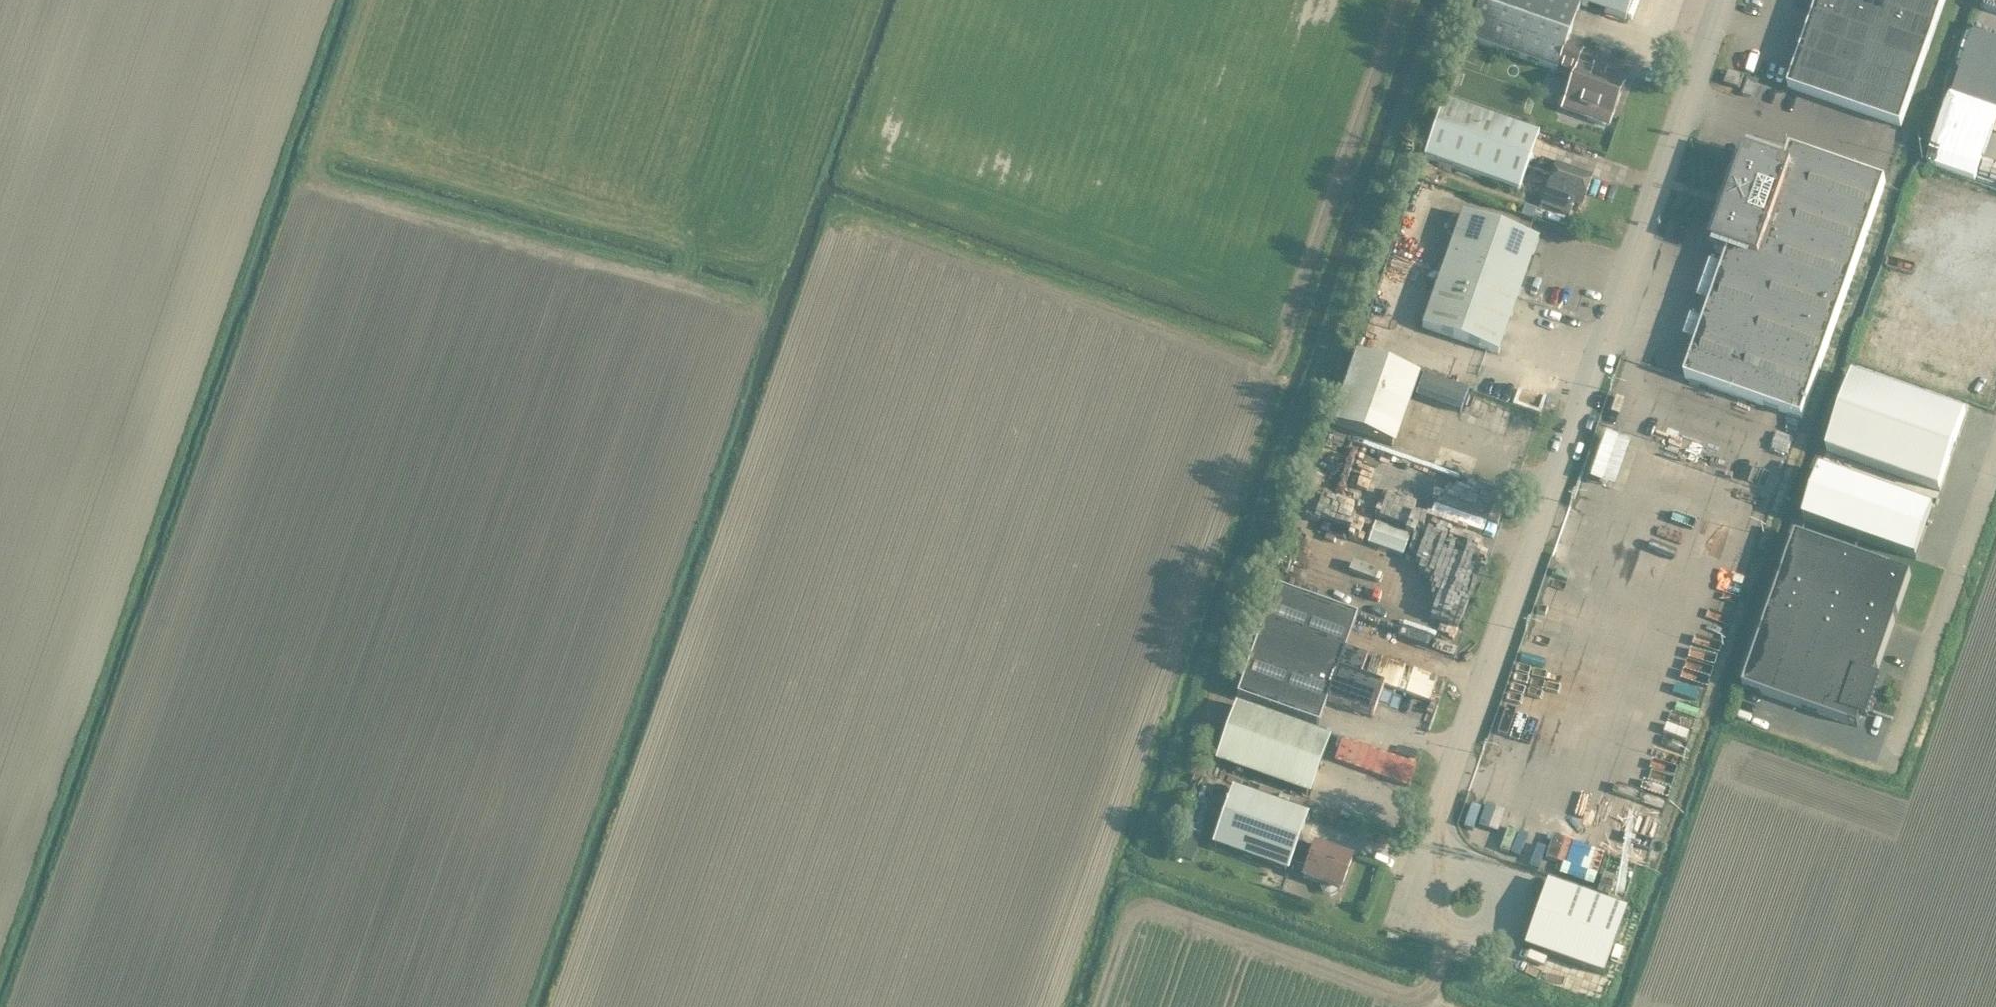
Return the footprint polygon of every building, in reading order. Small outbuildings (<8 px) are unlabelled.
[(1564,98),(1590,107),(1587,116),(1608,123),(1611,114),(1612,115),(1624,83),(1603,75),(1605,71),(1592,66),(1590,71),(1577,66),(1583,49),(1565,43),(1580,2),(1625,18),(1632,0),(1479,0),(1466,36),(1573,74),(1564,98)] [(1900,125),(1944,0),(1817,0),(1787,85),(1900,125)] [(1724,81),(1739,86),(1743,74),(1728,68),(1724,81)] [(1424,155),(1518,189),(1538,132),(1444,98),(1424,155)] [(1684,376),(1802,417),(1885,180),(1790,147),(1784,164),(1746,151),(1713,244),(1729,249),(1684,376)] [(1546,190),(1582,203),(1592,174),(1556,162),(1540,157),(1536,168),(1551,174),(1546,190)] [(1393,250),(1408,255),(1433,184),(1418,179),(1393,250)] [(1422,325),(1498,351),(1537,238),(1462,212),(1422,325)] [(1329,422),(1392,445),(1417,373),(1354,351),(1329,422)] [(1825,449),(1939,488),(1965,414),(1851,374),(1825,449)] [(1819,469),(1802,518),(1915,557),(1932,508),(1819,469)] [(1409,535),(1374,523),(1367,542),(1402,554),(1409,535)] [(1795,532),(1741,684),(1848,721),(1856,724),(1859,716),(1866,718),(1880,677),(1874,675),(1910,572),(1795,532)] [(1236,694),(1318,723),(1327,699),(1372,715),(1384,684),(1360,675),(1366,657),(1344,650),(1357,614),(1275,585),(1236,694)] [(1215,760),(1309,793),(1330,736),(1235,703),(1215,760)] [(1302,875),(1322,882),(1321,885),(1324,892),(1330,894),(1336,891),(1337,888),(1340,889),(1352,856),(1314,843),(1313,847),(1298,841),(1308,813),(1232,786),(1212,843),(1288,870),(1291,861),(1306,866),(1302,875)] [(1597,891),(1608,895),(1615,876),(1603,872),(1597,891)] [(1602,972),(1625,908),(1546,880),(1540,896),(1541,897),(1536,912),(1535,911),(1523,944),(1602,972)]
